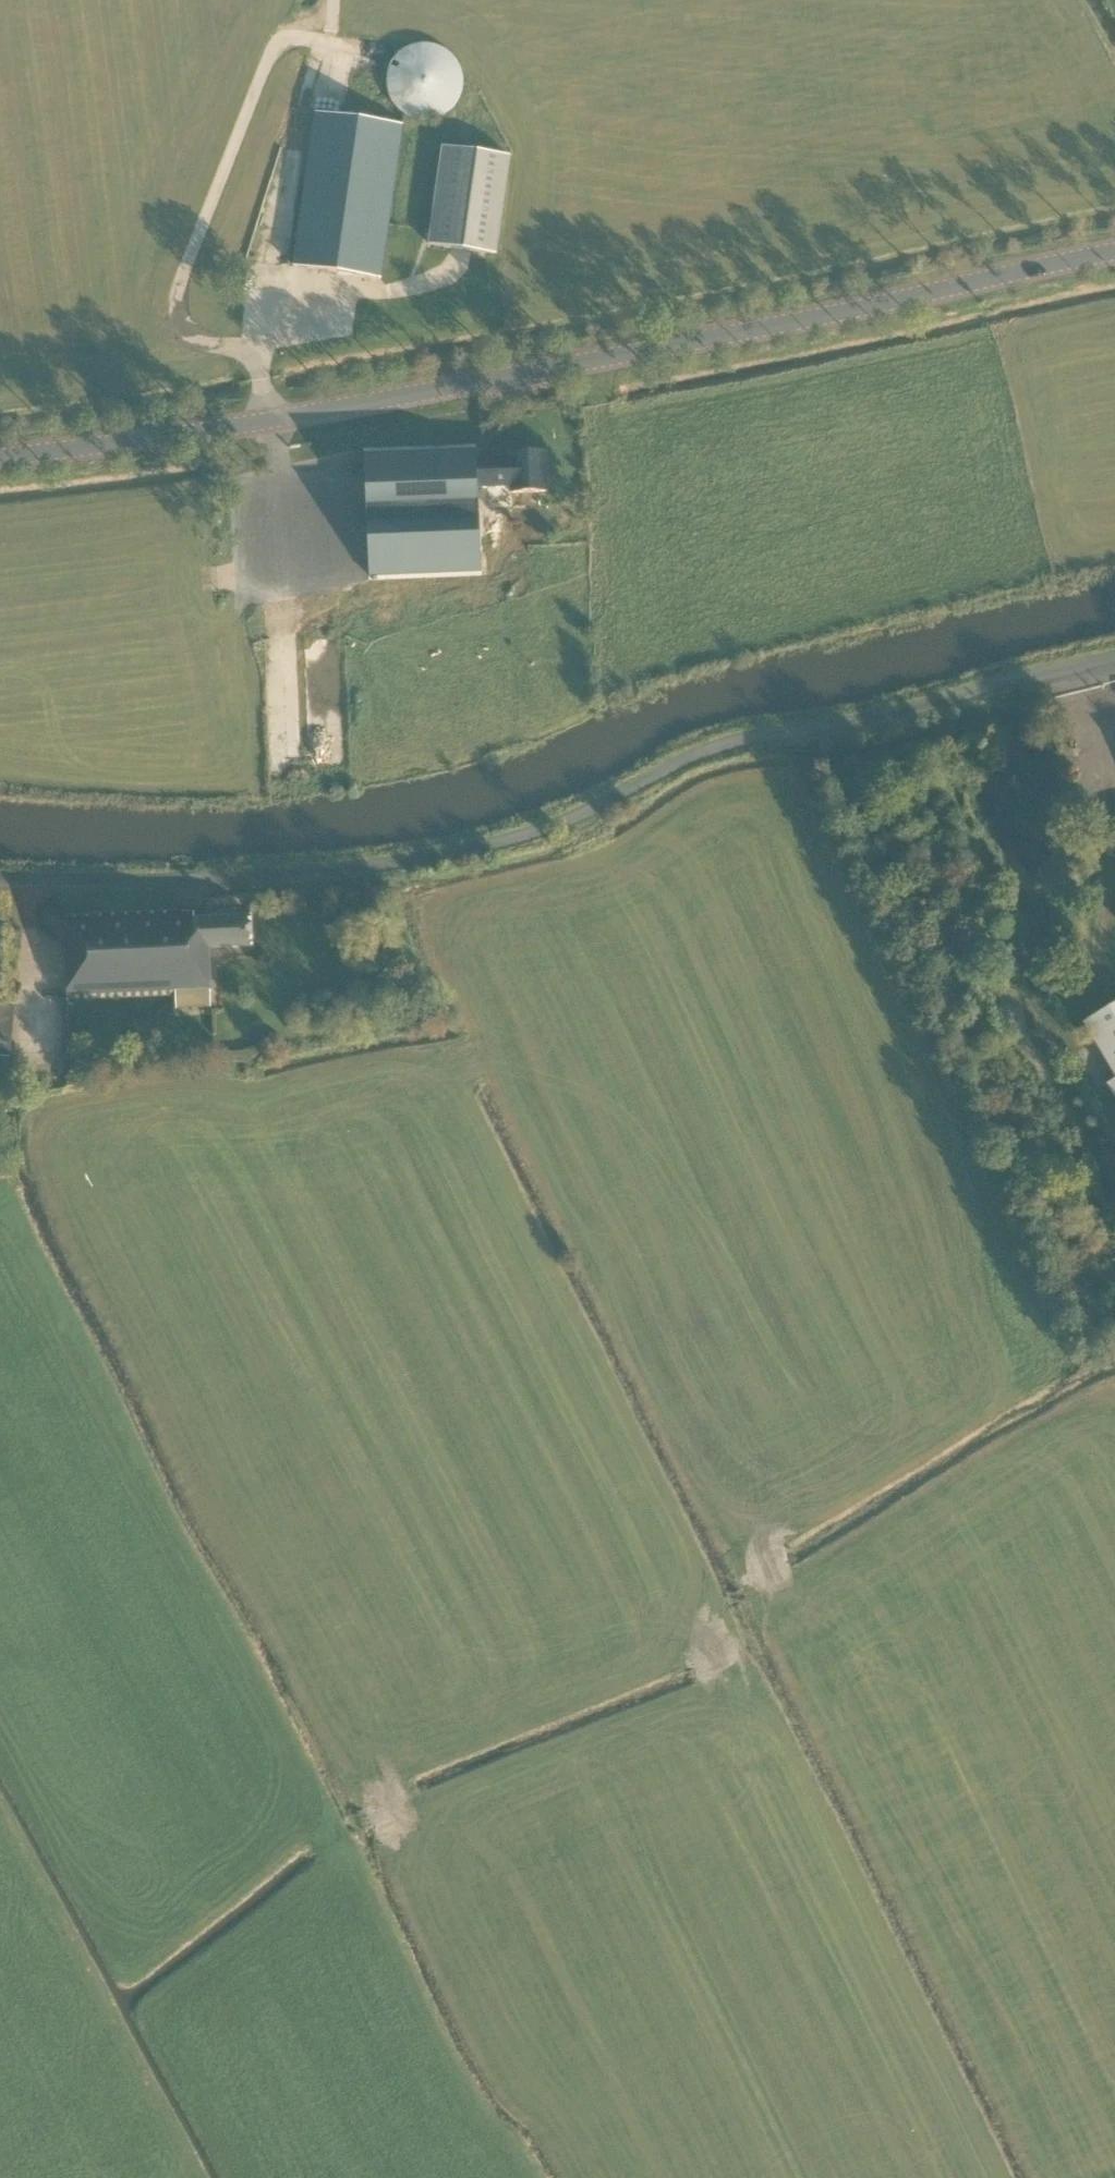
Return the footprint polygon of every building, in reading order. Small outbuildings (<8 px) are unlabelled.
[(391,60),(415,122),(474,99),(451,38),(391,60)] [(293,267),(379,279),(402,125),(315,113),(293,267)] [(508,158),(441,149),(428,245),(494,254),(508,158)] [(368,319),(343,323),(345,337),(370,333),(368,319)] [(477,451),(364,455),(369,576),(482,572),(478,488),(477,460),(477,451)] [(509,459),(477,460),(478,488),(510,487),(511,494),(547,492),(545,452),(509,453),(509,459)] [(272,591),(298,590),(297,558),(270,559),(272,591)] [(346,716),(345,696),(318,697),(319,717),(346,716)] [(308,724),(307,697),(283,698),(284,725),(308,724)] [(176,992),(210,990),(212,990),(211,950),(254,948),(253,916),(194,918),(194,912),(182,912),(182,910),(66,915),(66,916),(67,926),(65,926),(66,992),(68,992),(68,1000),(175,996),(174,992),(176,992)] [(19,1056),(26,1005),(0,1001),(0,1053),(19,1056)] [(1084,1023),(1114,1076),(1114,1005),(1084,1023)]
